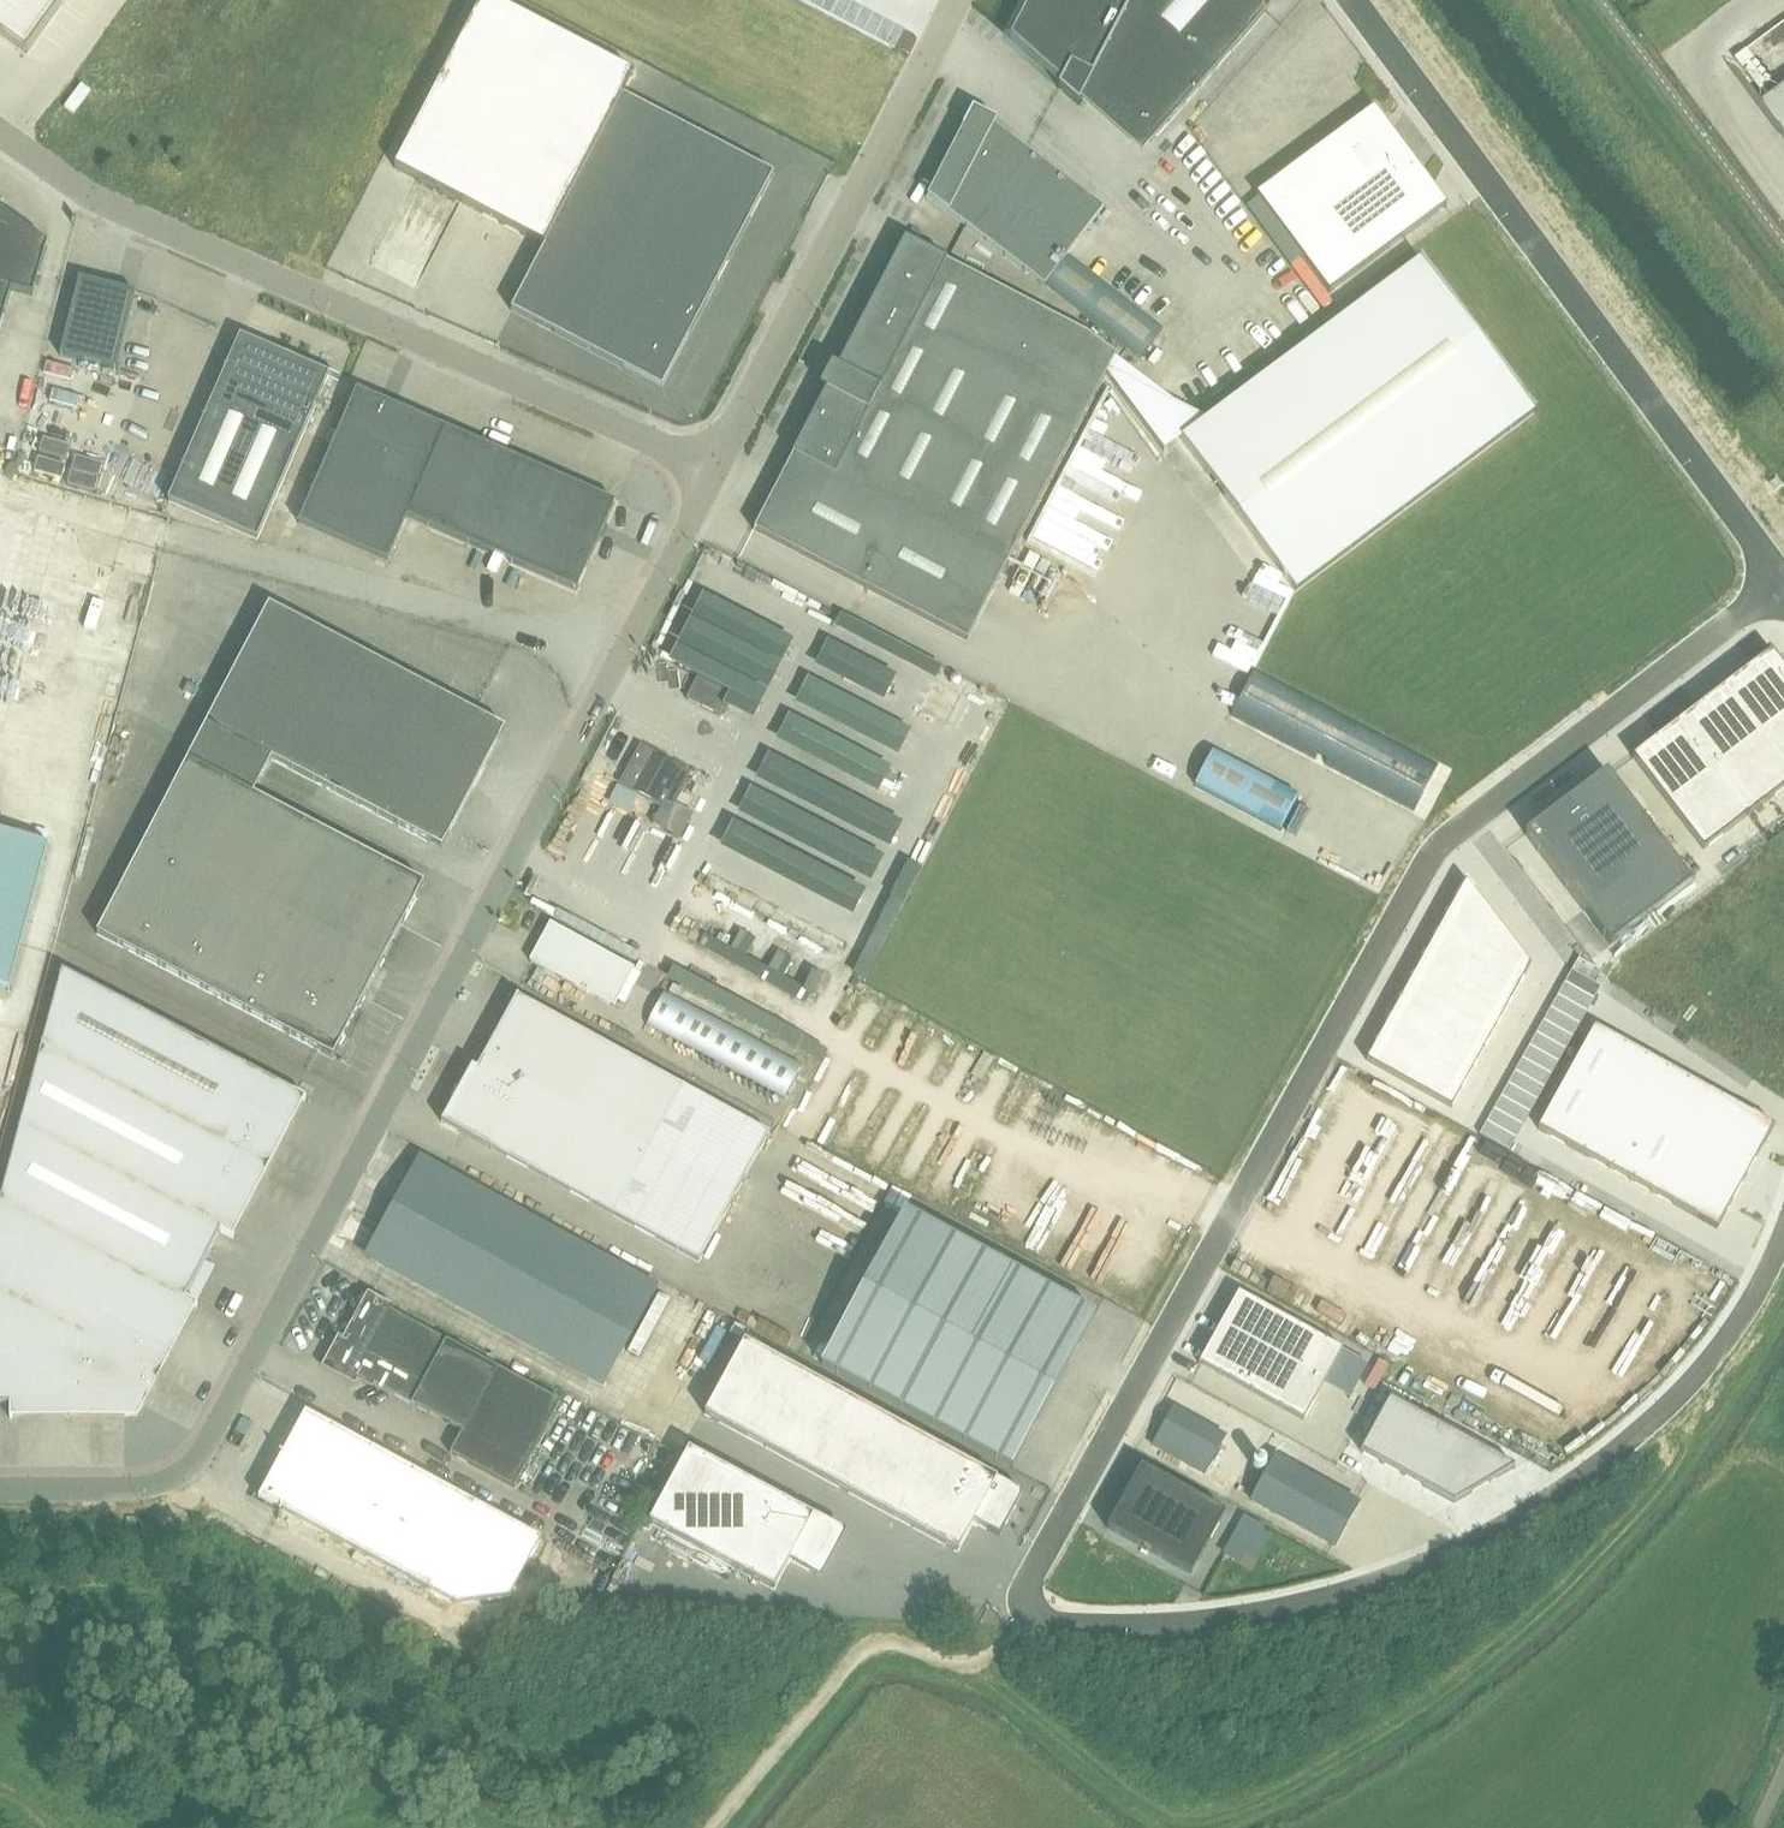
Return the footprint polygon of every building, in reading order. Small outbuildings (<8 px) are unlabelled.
[(27,55),(67,0),(0,0),(0,36),(27,55)] [(492,0),(482,0),(394,168),(544,246),(634,74),(492,0)] [(1151,142),(1270,7),(1264,0),(1030,0),(1010,37),(1061,81),(1058,87),(1078,105),(1088,87),(1151,142)] [(1201,88),(1218,104),(1291,25),(1274,9),(1201,88)] [(1758,103),(1783,139),(1783,84),(1758,103)] [(623,95),(511,310),(662,388),(773,174),(623,95)] [(1375,107),(1257,194),(1328,291),(1446,204),(1375,107)] [(994,124),(997,120),(972,108),(927,196),(1044,285),(1103,207),(994,124)] [(11,290),(33,296),(47,244),(0,210),(0,329),(11,290)] [(967,641),(1118,351),(947,262),(947,261),(905,239),(793,454),(793,455),(754,530),(967,641)] [(1162,326),(1076,259),(1052,289),(1140,359),(1162,326)] [(1181,438),(1297,592),(1535,413),(1419,259),(1206,419),(1181,438)] [(135,292),(79,278),(60,355),(116,369),(135,292)] [(329,375),(241,336),(169,500),(257,538),(329,375)] [(407,516),(445,428),(357,390),(299,523),(387,561),(407,516)] [(407,516),(577,590),(615,502),(445,428),(407,516)] [(272,758),(442,848),(505,728),(270,605),(197,742),(262,776),(272,758)] [(1724,687),(1783,765),(1783,666),(1770,648),(1745,666),(1748,669),(1724,687)] [(1676,719),(1750,815),(1783,789),(1783,765),(1724,687),(1701,705),(1698,702),(1676,719)] [(1657,739),(1633,757),(1704,850),(1750,815),(1676,719),(1654,736),(1657,739)] [(97,933),(333,1057),(418,896),(411,877),(253,794),(262,776),(197,742),(97,933)] [(653,754),(633,791),(657,804),(676,767),(653,754)] [(1692,883),(1606,771),(1525,833),(1611,945),(1692,883)] [(653,824),(679,838),(686,826),(660,811),(653,824)] [(9,988),(48,844),(0,831),(0,986),(9,988)] [(1466,881),(1367,1061),(1452,1107),(1531,964),(1466,881)] [(614,1006),(634,968),(550,923),(530,961),(614,1006)] [(1578,957),(1479,1135),(1509,1151),(1601,986),(1592,982),(1599,969),(1578,957)] [(42,1050),(269,1167),(306,1097),(63,969),(42,1050)] [(647,1025),(785,1098),(803,1064),(665,991),(647,1025)] [(699,1261),(769,1133),(517,996),(477,1069),(473,1067),(443,1121),(699,1261)] [(1595,1026),(1538,1128),(1718,1228),(1774,1126),(1595,1026)] [(217,1237),(234,1205),(245,1209),(269,1167),(42,1050),(19,1137),(217,1237)] [(19,1137),(0,1209),(0,1215),(183,1302),(217,1237),(19,1137)] [(413,1280),(603,1385),(656,1288),(423,1161),(384,1232),(427,1255),(413,1280)] [(821,1364),(1012,1467),(1095,1312),(904,1209),(821,1364)] [(183,1302),(0,1215),(0,1403),(70,1403),(70,1415),(138,1415),(169,1355),(158,1350),(183,1302)] [(1238,1292),(1198,1363),(1303,1422),(1343,1350),(1238,1292)] [(354,1373),(462,1431),(450,1453),(514,1488),(561,1401),(370,1298),(344,1345),(354,1373)] [(744,1341),(705,1413),(958,1551),(975,1521),(1000,1535),(1023,1492),(744,1341)] [(1514,1467),(1388,1397),(1358,1451),(1452,1503),(1514,1467)] [(510,1599),(541,1538),(306,1411),(259,1497),(457,1604),(510,1599)] [(828,1528),(685,1450),(645,1524),(761,1587),(777,1557),(804,1572),(828,1528)] [(1275,1455),(1250,1502),(1335,1549),(1360,1502),(1275,1455)] [(1224,1512),(1139,1467),(1106,1528),(1190,1574),(1224,1512)] [(1258,1560),(1272,1534),(1264,1529),(1266,1525),(1246,1514),(1230,1544),(1247,1553),(1258,1560)] [(136,1525),(136,1516),(126,1515),(126,1524),(136,1525)]
